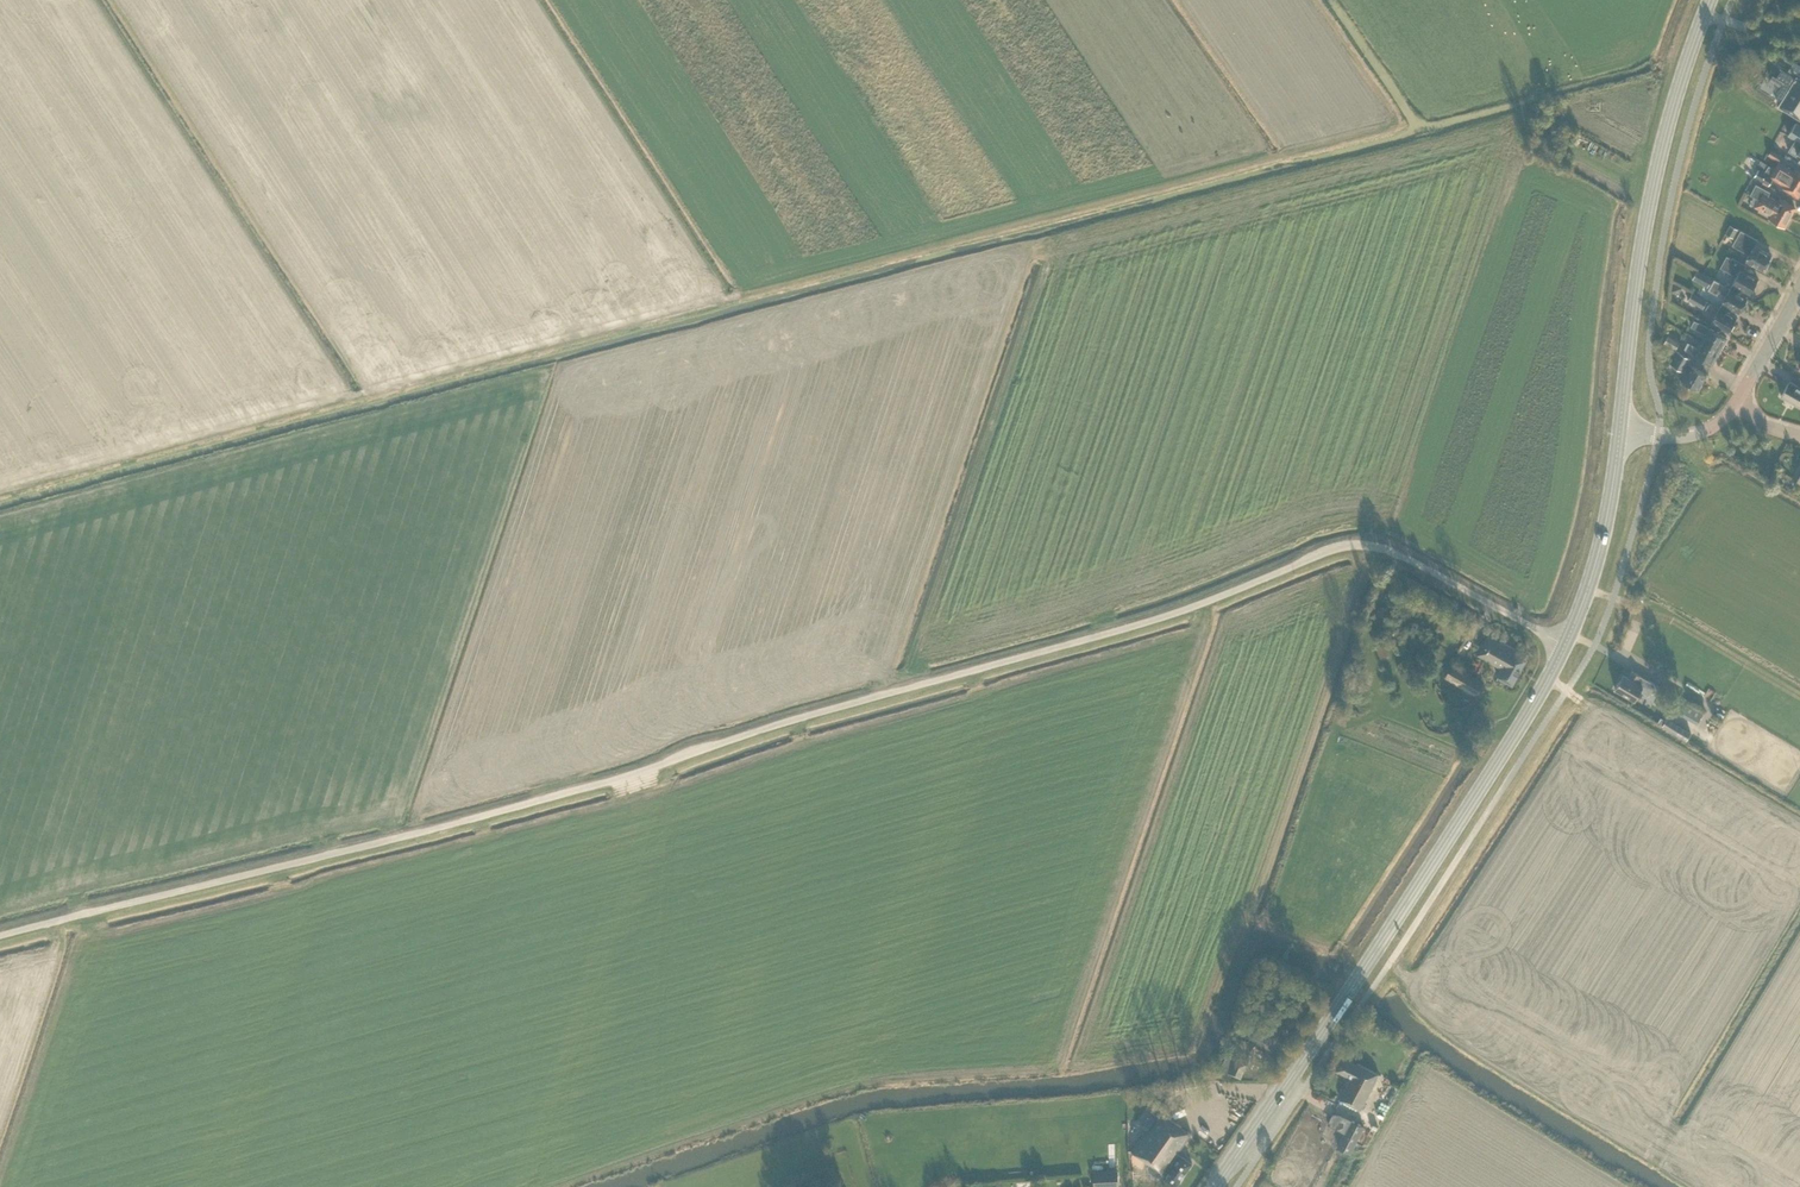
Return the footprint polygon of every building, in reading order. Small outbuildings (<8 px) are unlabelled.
[(1794,61),(1787,72),(1782,69),(1777,77),(1773,75),(1770,80),(1781,87),(1778,91),(1777,94),(1777,97),(1779,99),(1781,101),(1778,106),(1799,120),(1799,65),(1794,61)] [(1796,122),(1788,135),(1799,143),(1799,125),(1796,122)] [(1799,185),(1799,172),(1799,171),(1795,168),(1793,172),(1785,166),(1785,165),(1778,161),(1781,155),(1771,149),(1768,155),(1773,158),(1769,165),(1775,168),(1774,169),(1799,185)] [(1766,169),(1769,165),(1761,160),(1758,164),(1766,169)] [(1774,169),(1769,165),(1766,169),(1764,172),(1759,169),(1754,176),(1769,185),(1773,178),(1785,185),(1783,188),(1788,191),(1789,191),(1797,196),(1799,192),(1799,185),(1774,169)] [(1756,198),(1789,216),(1795,207),(1786,202),(1786,201),(1781,198),(1779,201),(1768,196),(1771,192),(1756,183),(1750,195),(1753,197),(1754,196),(1756,198)] [(1784,226),(1789,216),(1756,198),(1754,196),(1753,197),(1750,204),(1759,209),(1758,211),(1770,217),(1770,219),(1775,222),(1775,221),(1784,226)] [(1734,238),(1739,229),(1730,224),(1725,233),(1734,238)] [(1763,270),(1771,256),(1761,250),(1761,249),(1755,245),(1758,240),(1741,230),(1732,245),(1749,255),(1746,260),(1747,260),(1747,261),(1752,265),(1753,264),(1763,270)] [(1732,258),(1727,255),(1721,267),(1736,276),(1732,283),(1750,293),(1758,279),(1742,271),(1746,265),(1732,257),(1732,258)] [(1698,270),(1694,278),(1699,281),(1703,273),(1698,270)] [(1712,284),(1708,290),(1716,295),(1718,291),(1726,295),(1722,302),(1739,312),(1747,299),(1728,288),(1729,288),(1722,284),(1714,280),(1712,284)] [(1703,308),(1707,300),(1693,292),(1688,300),(1703,308)] [(1729,331),(1736,318),(1718,307),(1709,302),(1705,309),(1714,314),(1710,321),(1729,331)] [(1701,341),(1718,350),(1726,337),(1714,331),(1714,330),(1699,322),(1699,323),(1694,320),(1691,326),(1705,334),(1701,341)] [(1675,349),(1679,342),(1668,335),(1664,342),(1675,349)] [(1711,363),(1718,350),(1701,341),(1697,347),(1688,342),(1684,349),(1699,357),(1711,363)] [(1690,365),(1687,363),(1689,358),(1676,350),(1671,357),(1674,359),(1671,364),(1682,370),(1683,369),(1686,371),(1681,380),(1697,389),(1706,374),(1690,365)] [(1789,381),(1781,396),(1799,407),(1799,387),(1789,381)] [(1504,643),(1488,634),(1484,642),(1482,641),(1475,653),(1500,667),(1496,674),(1499,675),(1498,676),(1512,684),(1527,658),(1514,650),(1515,648),(1505,642),(1504,643)] [(1380,658),(1389,655),(1385,643),(1376,646),(1380,658)] [(1476,694),(1483,682),(1452,664),(1445,676),(1476,694)] [(1645,679),(1640,676),(1640,675),(1632,671),(1628,677),(1623,674),(1615,688),(1634,700),(1640,690),(1648,695),(1654,683),(1646,678),(1645,679)] [(1683,716),(1691,704),(1683,699),(1676,711),(1683,716)] [(1687,740),(1691,732),(1667,717),(1662,725),(1687,740)] [(1247,1043),(1253,1030),(1242,1026),(1236,1039),(1247,1043)] [(1357,1064),(1342,1057),(1336,1070),(1350,1077),(1339,1098),(1360,1109),(1379,1074),(1357,1063),(1357,1064)] [(1176,1185),(1192,1162),(1177,1152),(1191,1132),(1160,1111),(1131,1151),(1156,1168),(1156,1171),(1160,1173),(1162,1173),(1165,1174),(1163,1176),(1173,1183),(1176,1185)] [(1341,1113),(1334,1127),(1344,1132),(1350,1121),(1351,1119),(1341,1113)] [(1350,1153),(1365,1126),(1351,1119),(1350,1121),(1344,1132),(1337,1146),(1350,1153)] [(1094,1170),(1094,1186),(1109,1186),(1118,1186),(1117,1169),(1094,1170)]
